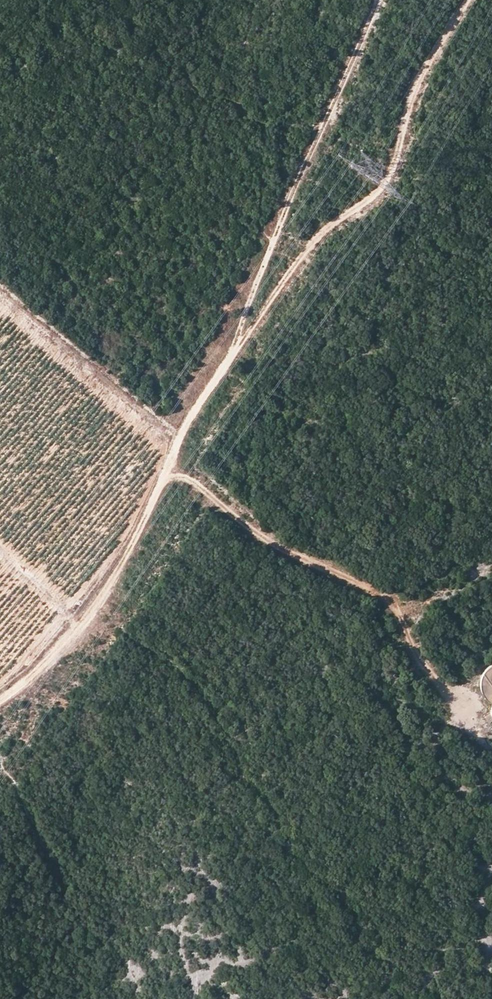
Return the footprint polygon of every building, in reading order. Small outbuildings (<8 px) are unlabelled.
[(490,665),(487,667),(485,669),(483,673),(481,676),(480,679),(479,683),(480,687),(481,690),(482,694),(484,697),(487,700),(490,702),(491,703),(491,714),(491,716),(491,664),(490,665)]
